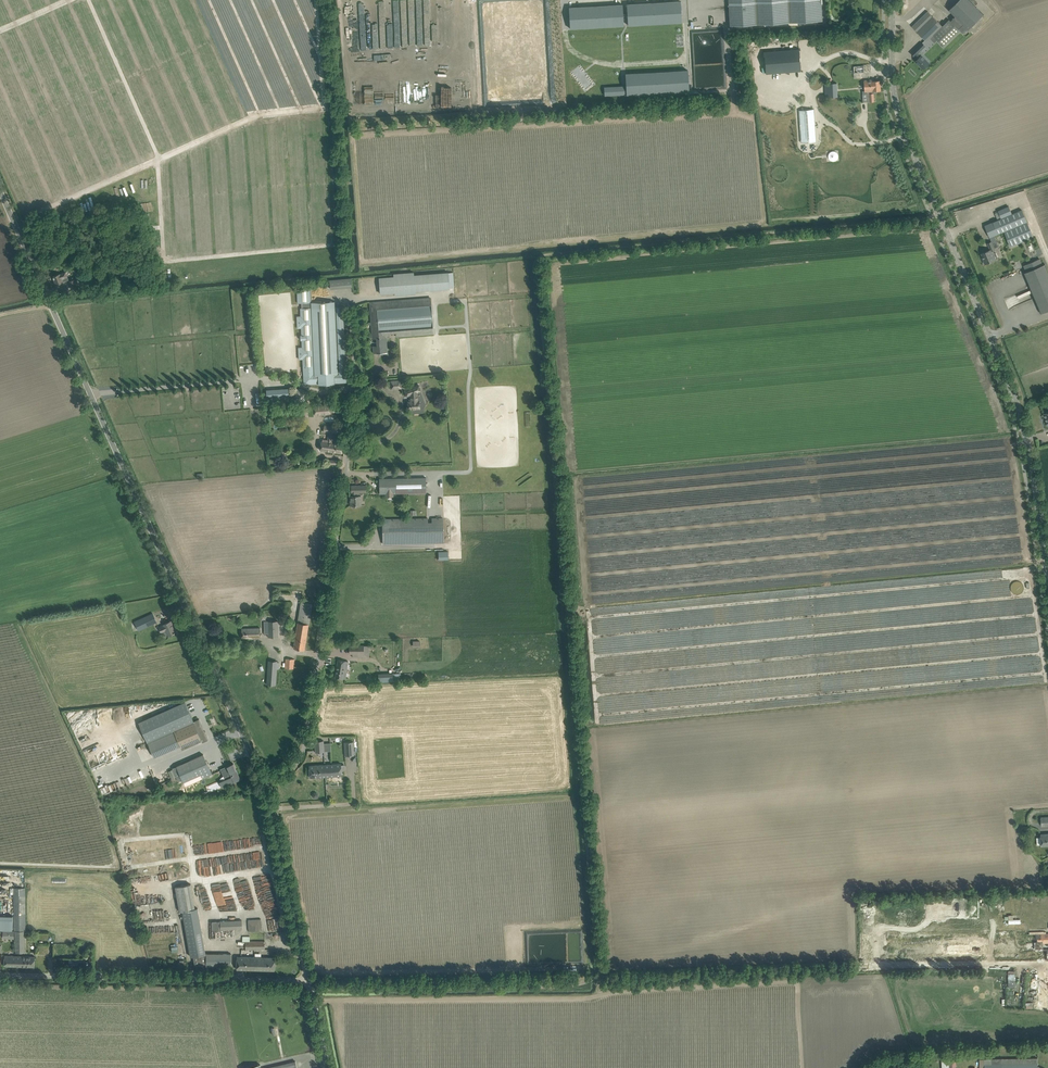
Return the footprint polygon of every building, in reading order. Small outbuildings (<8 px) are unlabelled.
[(728,22),(825,16),(824,0),(726,0),(728,22)] [(960,31),(963,33),(968,29),(984,14),(970,0),(959,0),(949,10),(956,16),(951,21),(950,19),(942,26),(928,12),(912,27),(927,41),(930,38),(935,43),(938,39),(945,46),(960,31)] [(680,1),(627,4),(628,25),(682,22),(680,1)] [(623,4),(569,7),(570,28),(624,25),(623,4)] [(923,69),(927,65),(929,63),(922,56),(921,57),(918,54),(920,52),(917,48),(912,53),(915,56),(916,56),(918,59),(916,61),(923,69)] [(800,50),(765,53),(766,75),(802,72),(800,50)] [(689,91),(688,70),(626,74),(626,86),(604,87),(605,95),(627,94),(627,95),(689,91)] [(866,91),(874,91),(881,90),(880,81),(873,81),(873,80),(865,80),(866,91)] [(838,96),(838,84),(823,84),(823,87),(825,87),(826,97),(838,96)] [(871,102),(875,101),(874,91),(866,91),(866,95),(871,94),(871,102)] [(797,106),(781,108),(784,140),(799,139),(797,106)] [(97,177),(97,181),(128,170),(124,170),(129,168),(110,168),(110,173),(99,177),(97,177)] [(1033,236),(1032,232),(1022,210),(1012,213),(1009,206),(998,210),(1002,218),(986,225),(990,237),(992,241),(995,240),(993,236),(1004,231),(1011,246),(1033,237),(1033,236)] [(994,252),(993,251),(992,249),(981,253),(984,258),(983,258),(985,264),(995,260),(997,259),(998,257),(996,253),(994,252)] [(1027,272),(1025,272),(1042,313),(1047,310),(1047,271),(1045,264),(1043,265),(1041,258),(1024,265),(1027,272)] [(69,280),(66,271),(53,276),(56,285),(63,282),(69,280)] [(454,289),(453,272),(414,274),(414,272),(393,273),(393,276),(378,277),(379,293),(395,293),(395,295),(416,294),(416,291),(454,289)] [(72,290),(80,287),(78,282),(79,282),(77,277),(74,278),(75,280),(69,282),(72,290)] [(329,279),(330,288),(352,287),(351,278),(329,279)] [(341,329),(341,328),(342,328),(341,306),(335,307),(335,301),(313,302),(312,289),(297,289),(298,303),(305,302),(306,308),(301,308),(301,316),(297,316),(298,328),(301,328),(302,335),(301,335),(301,340),(302,340),(302,347),(299,347),(299,359),(303,359),(304,384),(319,383),(319,384),(335,384),(335,383),(349,382),(348,372),(343,372),(343,356),(347,356),(346,329),(341,329)] [(397,332),(397,335),(460,330),(458,300),(431,302),(431,299),(371,303),(372,322),(371,322),(373,338),(376,338),(377,345),(373,346),(373,353),(387,352),(386,336),(389,336),(389,333),(397,332)] [(420,395),(420,391),(421,391),(419,385),(405,390),(407,396),(410,395),(411,401),(408,402),(409,409),(420,408),(419,401),(420,401),(421,401),(422,400),(422,399),(422,398),(422,397),(422,396),(421,396),(420,395)] [(307,402),(308,393),(302,387),(295,390),(292,398),(298,404),(307,402)] [(267,390),(268,403),(290,401),(290,388),(267,390)] [(310,415),(328,414),(334,413),(333,404),(309,406),(310,415)] [(341,427),(335,426),(328,425),(327,432),(329,433),(327,440),(323,439),(322,441),(321,441),(319,450),(342,453),(343,444),(331,442),(333,433),(340,433),(341,427)] [(427,492),(427,489),(426,476),(426,477),(380,477),(380,493),(427,492)] [(355,493),(366,493),(366,485),(352,485),(352,493),(352,496),(351,496),(351,505),(352,506),(352,507),(353,507),(354,508),(355,508),(355,507),(356,507),(356,506),(357,505),(359,505),(359,496),(355,496),(355,493)] [(443,518),(391,519),(391,517),(388,517),(388,519),(383,519),(383,544),(443,543),(443,518)] [(1013,581),(1013,592),(1022,592),(1022,581),(1013,581)] [(309,625),(312,604),(301,602),(294,648),(305,649),(309,625)] [(144,632),(142,628),(157,622),(153,613),(138,619),(135,621),(136,625),(132,626),(134,629),(137,627),(139,630),(138,631),(140,634),(144,632)] [(169,635),(172,634),(177,632),(175,627),(174,628),(171,621),(164,624),(164,625),(159,627),(161,633),(167,630),(169,635)] [(278,621),(268,621),(269,637),(279,637),(278,621)] [(242,638),(261,637),(260,628),(242,629),(242,638)] [(369,646),(364,646),(364,645),(349,645),(349,653),(353,653),(353,657),(358,657),(358,654),(364,654),(364,653),(369,653),(369,646)] [(294,659),(289,659),(286,659),(285,668),(293,668),(294,659)] [(338,659),(335,678),(343,679),(343,678),(346,679),(348,661),(338,659)] [(276,685),(277,662),(269,661),(267,684),(276,685)] [(185,702),(139,722),(154,757),(181,745),(182,749),(202,740),(203,742),(208,740),(204,730),(199,719),(194,721),(185,702)] [(316,752),(324,752),(324,740),(315,741),(316,752)] [(345,756),(354,755),(353,742),(345,742),(345,756)] [(202,778),(207,776),(212,774),(203,754),(176,766),(172,768),(173,769),(168,771),(172,779),(176,777),(178,781),(182,779),(183,782),(200,774),(202,778)] [(237,771),(236,770),(233,763),(227,766),(227,767),(221,770),(221,769),(220,769),(221,770),(225,779),(219,782),(222,787),(234,782),(241,779),(239,776),(238,777),(236,771),(237,771)] [(310,777),(315,777),(342,775),(341,770),(341,765),(341,764),(309,766),(310,777)] [(1047,845),(1047,833),(1040,834),(1041,846),(1047,845)] [(206,843),(208,853),(223,851),(222,841),(206,843)] [(154,859),(157,857),(152,851),(149,854),(154,859)] [(269,874),(253,877),(254,882),(263,881),(263,878),(269,877),(269,874)] [(198,908),(195,908),(191,883),(175,886),(180,911),(182,921),(184,921),(190,956),(193,956),(194,965),(231,966),(231,953),(205,953),(198,908)] [(25,931),(25,888),(14,888),(15,930),(16,952),(25,952),(25,931)] [(216,906),(226,904),(225,898),(232,896),(231,892),(214,894),(216,906)] [(14,929),(14,916),(0,915),(0,929),(14,929)] [(248,919),(249,931),(262,930),(261,919),(248,919)] [(242,921),(221,922),(221,920),(212,920),(212,930),(242,929),(242,921)] [(1046,933),(1046,931),(1044,931),(1029,932),(1030,934),(993,935),(887,937),(884,937),(884,946),(887,946),(908,946),(935,945),(935,952),(887,952),(888,961),(983,960),(983,951),(941,952),(940,945),(994,945),(994,944),(1022,943),(1023,949),(994,950),(994,960),(1047,959),(1047,949),(1043,949),(1043,943),(1047,942),(1047,933),(1046,933)] [(265,941),(250,941),(250,936),(242,936),(243,941),(246,941),(246,942),(246,944),(246,949),(265,949),(265,941)] [(275,958),(261,957),(261,953),(255,953),(255,957),(237,956),(237,969),(275,970),(275,958)] [(16,966),(16,956),(5,955),(5,966),(16,966)] [(35,967),(35,961),(35,956),(16,956),(16,966),(35,967)] [(1040,1067),(1038,1066),(1038,1058),(1032,1058),(985,1059),(980,1059),(980,1067),(1040,1067)]
